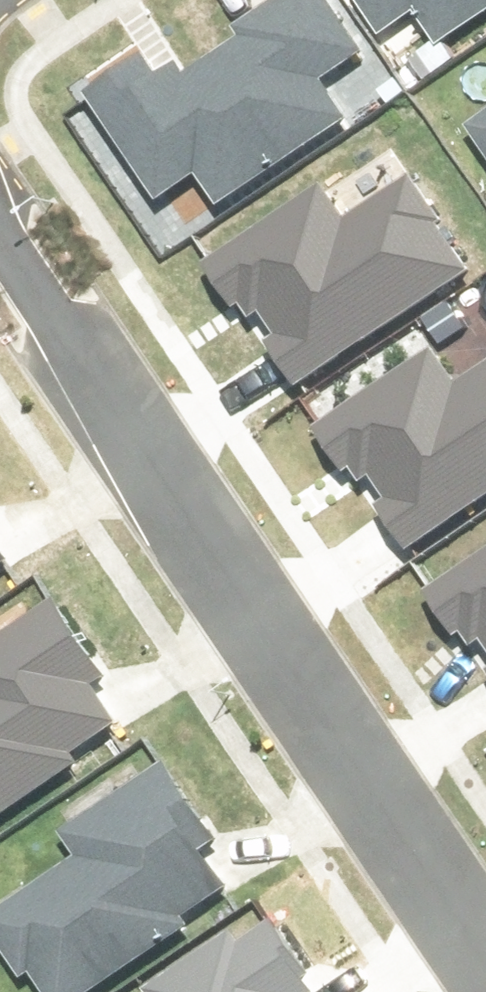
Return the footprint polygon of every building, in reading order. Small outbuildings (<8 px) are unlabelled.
[(84,104),(157,205),(198,176),(220,207),(344,120),(320,86),(359,58),(318,0),(302,0),(160,100),(137,67),(84,104)] [(381,36),(412,15),(436,49),(485,14),(485,0),(356,0),(381,36)] [(475,138),(485,154),(485,130),(475,138)] [(318,194),(208,272),(244,323),(257,314),(278,343),(265,353),(296,396),(460,280),(402,198),(348,236),(318,194)] [(320,435),(357,486),(370,477),(391,507),(378,516),(408,559),(485,504),(485,381),(461,399),(431,357),(320,435)] [(430,599),(466,650),(480,641),(485,650),(485,559),(430,599)] [(60,612),(0,655),(0,827),(77,772),(66,757),(120,718),(96,685),(108,677),(60,612)] [(163,771),(62,841),(77,862),(0,915),(0,937),(38,991),(95,991),(232,896),(195,843),(207,834),(163,771)] [(308,991),(272,940),(254,952),(241,934),(156,991),(306,991),(308,991)]
